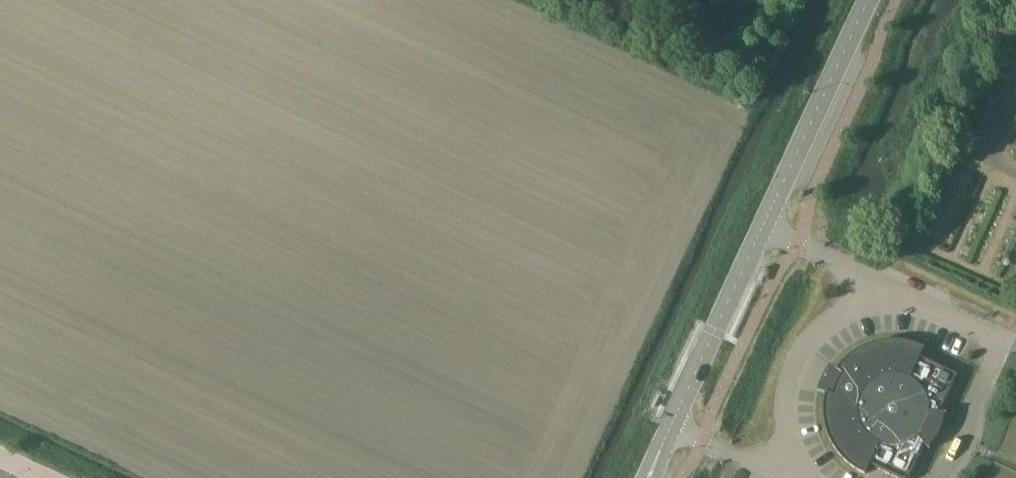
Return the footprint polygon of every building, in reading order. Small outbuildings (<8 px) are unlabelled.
[(836,369),(842,373),(839,377),(837,381),(835,385),(834,390),(832,394),(826,392),(824,400),(823,407),(823,415),(824,422),(826,430),(829,437),(832,444),(836,450),(841,456),(846,461),(852,466),(858,470),(865,474),(869,465),(897,477),(909,477),(924,445),(929,449),(930,448),(929,447),(933,442),(937,437),(940,432),(942,426),(943,420),(944,413),(946,414),(946,412),(940,412),(958,374),(920,356),(924,347),(917,344),(910,342),(902,341),(895,340),(887,340),(880,341),(873,343),(865,346),(859,349),(852,353),(846,358),(841,363),(836,369)]
